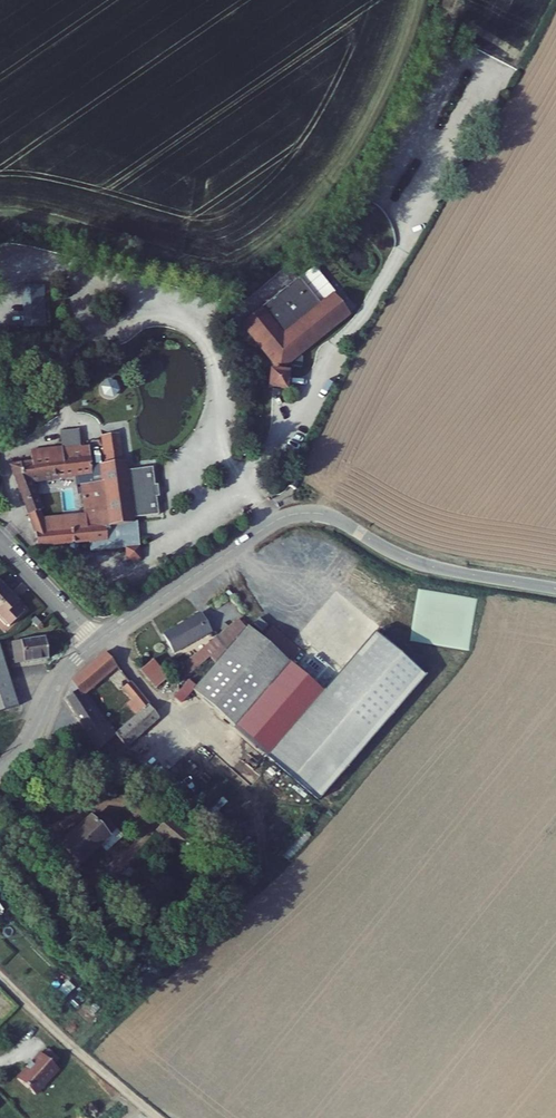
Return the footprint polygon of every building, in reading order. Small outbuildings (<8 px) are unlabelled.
[(300,357),(349,317),(331,296),(319,306),(298,280),(240,327),(261,356),(269,364),(271,365),(271,373),(267,373),(265,393),(286,395),(287,375),(283,374),(283,368),(287,367),(289,365),(292,368),(299,370),(303,367),(303,361),(300,357)] [(22,286),(23,329),(45,329),(44,285),(22,286)] [(103,398),(118,397),(117,381),(103,382),(103,398)] [(129,525),(129,520),(155,518),(153,501),(157,501),(156,488),(152,488),(151,471),(125,473),(125,463),(123,463),(120,434),(103,436),(105,465),(98,465),(99,482),(89,483),(78,483),(78,509),(37,510),(27,475),(89,473),(89,465),(89,444),(81,444),(81,428),(62,428),(63,444),(30,445),(30,457),(8,457),(31,528),(31,542),(83,541),(83,550),(133,549),(133,525),(129,525)] [(98,465),(89,465),(89,473),(89,483),(99,482),(98,465)] [(288,486),(295,489),(298,484),(296,480),(293,480),(291,481),(288,486)] [(10,587),(0,576),(0,597),(10,587)] [(23,607),(17,600),(20,598),(10,587),(0,597),(0,617),(5,623),(23,607)] [(32,625),(40,618),(33,612),(26,619),(32,625)] [(171,656),(203,634),(189,615),(158,638),(171,656)] [(153,660),(151,661),(140,671),(155,689),(157,687),(164,697),(173,690),(171,688),(210,657),(215,663),(191,690),(242,734),(269,704),(274,696),(267,689),(289,663),(238,619),(168,677),(153,660)] [(424,679),(373,634),(267,758),(317,802),(424,679)] [(46,654),(41,635),(12,639),(5,639),(11,661),(46,654)] [(0,647),(0,714),(19,709),(0,647)] [(122,674),(101,651),(86,666),(97,677),(104,671),(114,682),(122,674)] [(89,685),(97,677),(86,666),(78,673),(89,685)] [(127,748),(145,732),(131,718),(149,702),(127,679),(119,686),(128,696),(123,701),(134,712),(119,723),(111,713),(106,717),(98,705),(91,710),(79,695),(89,685),(78,673),(67,683),(60,700),(98,749),(107,742),(115,735),(127,748)] [(119,686),(127,679),(122,674),(114,682),(119,686)] [(145,732),(162,715),(149,702),(131,718),(145,732)] [(249,758),(285,718),(269,704),(242,734),(233,744),(249,758)] [(127,748),(115,735),(107,742),(120,755),(127,748)] [(77,859),(97,841),(102,847),(121,830),(102,810),(93,817),(87,811),(57,839),(77,859)] [(196,841),(166,814),(153,828),(183,854),(196,841)] [(94,1019),(89,1012),(87,1013),(79,1007),(76,1011),(89,1025),(94,1019)] [(53,1073),(32,1055),(10,1082),(31,1100),(53,1073)]
